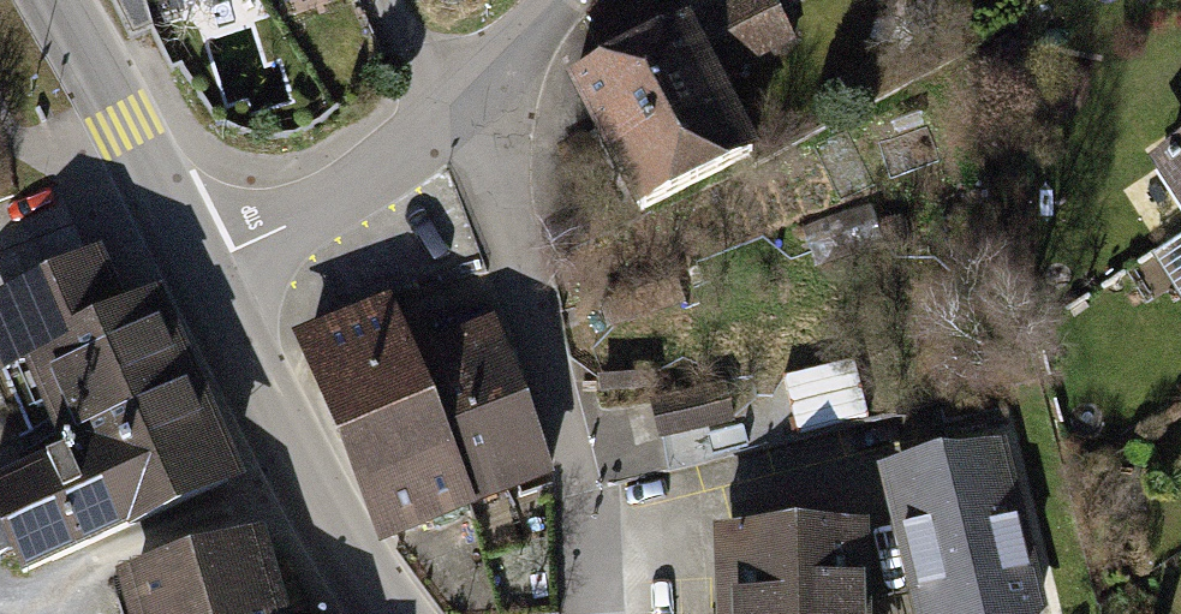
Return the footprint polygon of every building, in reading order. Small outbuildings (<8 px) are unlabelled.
[(180,14),(224,0),(176,0),(180,14)] [(768,0),(729,0),(699,13),(727,78),(790,51),(768,0)] [(677,32),(554,95),(628,238),(750,175),(677,32)] [(1145,190),(1180,247),(1180,167),(1145,190)] [(130,321),(90,248),(0,297),(0,362),(13,382),(130,321)] [(28,588),(230,483),(209,443),(235,429),(168,301),(130,321),(13,382),(43,441),(0,463),(0,535),(28,588)] [(298,339),(318,389),(405,353),(384,304),(298,339)] [(405,353),(466,502),(539,475),(483,322),(405,353)] [(381,537),(466,502),(405,353),(318,389),(381,537)] [(723,383),(654,406),(669,450),(738,427),(723,383)] [(1002,440),(858,476),(893,613),(1047,613),(1002,440)] [(715,613),(859,613),(856,527),(785,529),(712,532),(715,613)] [(270,541),(123,576),(132,613),(287,613),(270,541)]
